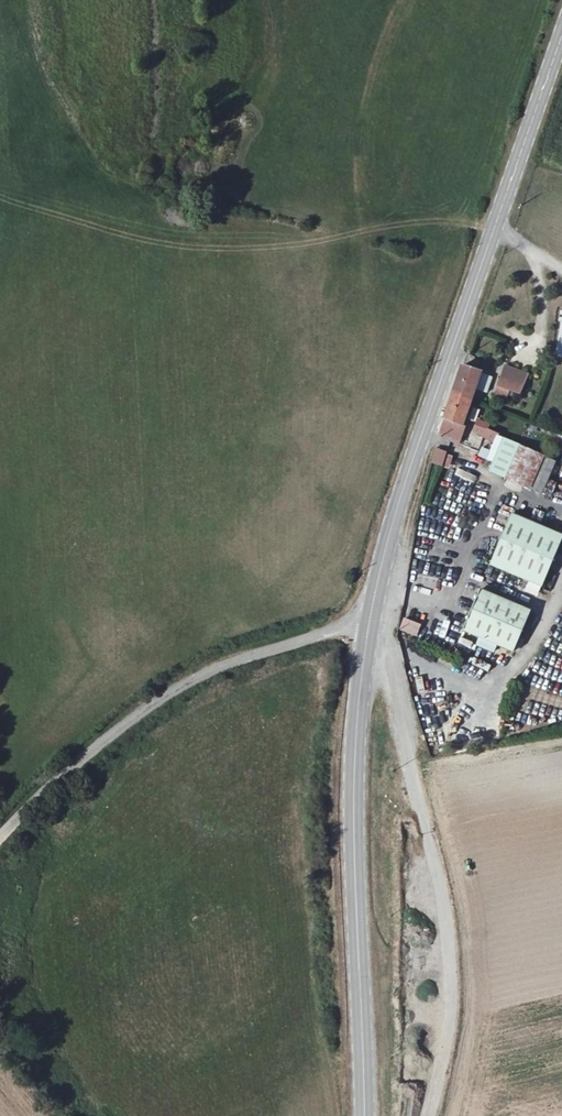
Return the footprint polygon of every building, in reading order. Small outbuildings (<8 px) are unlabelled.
[(453,396),(440,432),(460,441),(467,425),(462,423),(480,373),(464,366),(453,396)] [(526,375),(506,367),(498,387),(518,395),(526,375)] [(487,393),(492,377),(482,373),(477,389),(487,393)] [(490,470),(541,492),(555,461),(503,439),(490,470)] [(434,448),(431,464),(442,466),(445,450),(434,448)] [(458,468),(455,474),(472,483),(475,476),(458,468)] [(561,537),(561,536),(512,515),(491,565),(541,586),(561,537)] [(533,612),(482,589),(463,631),(515,654),(533,612)] [(403,617),(398,629),(416,637),(421,625),(403,617)]
